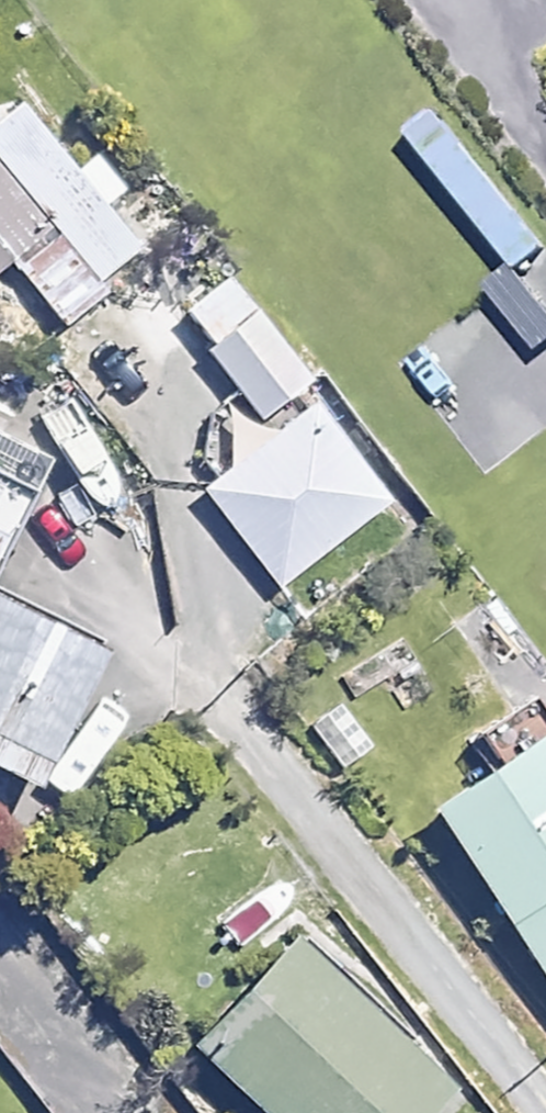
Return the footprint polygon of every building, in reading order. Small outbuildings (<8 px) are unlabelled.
[(14,101),(0,112),(0,266),(8,259),(65,326),(146,257),(102,204),(121,189),(92,154),(73,170),(14,101)] [(544,246),(435,104),(405,128),(514,269),(544,246)] [(308,381),(227,276),(179,313),(260,418),(308,381)] [(387,502),(311,405),(202,491),(278,588),(387,502)] [(0,411),(0,565),(49,462),(3,440),(14,417),(0,411)] [(33,786),(101,643),(0,596),(0,771),(33,786)] [(375,743),(341,693),(304,718),(338,768),(375,743)] [(540,732),(427,807),(545,986),(545,741),(540,732)] [(292,942),(191,1050),(259,1112),(425,1112),(448,1088),(292,942)]
